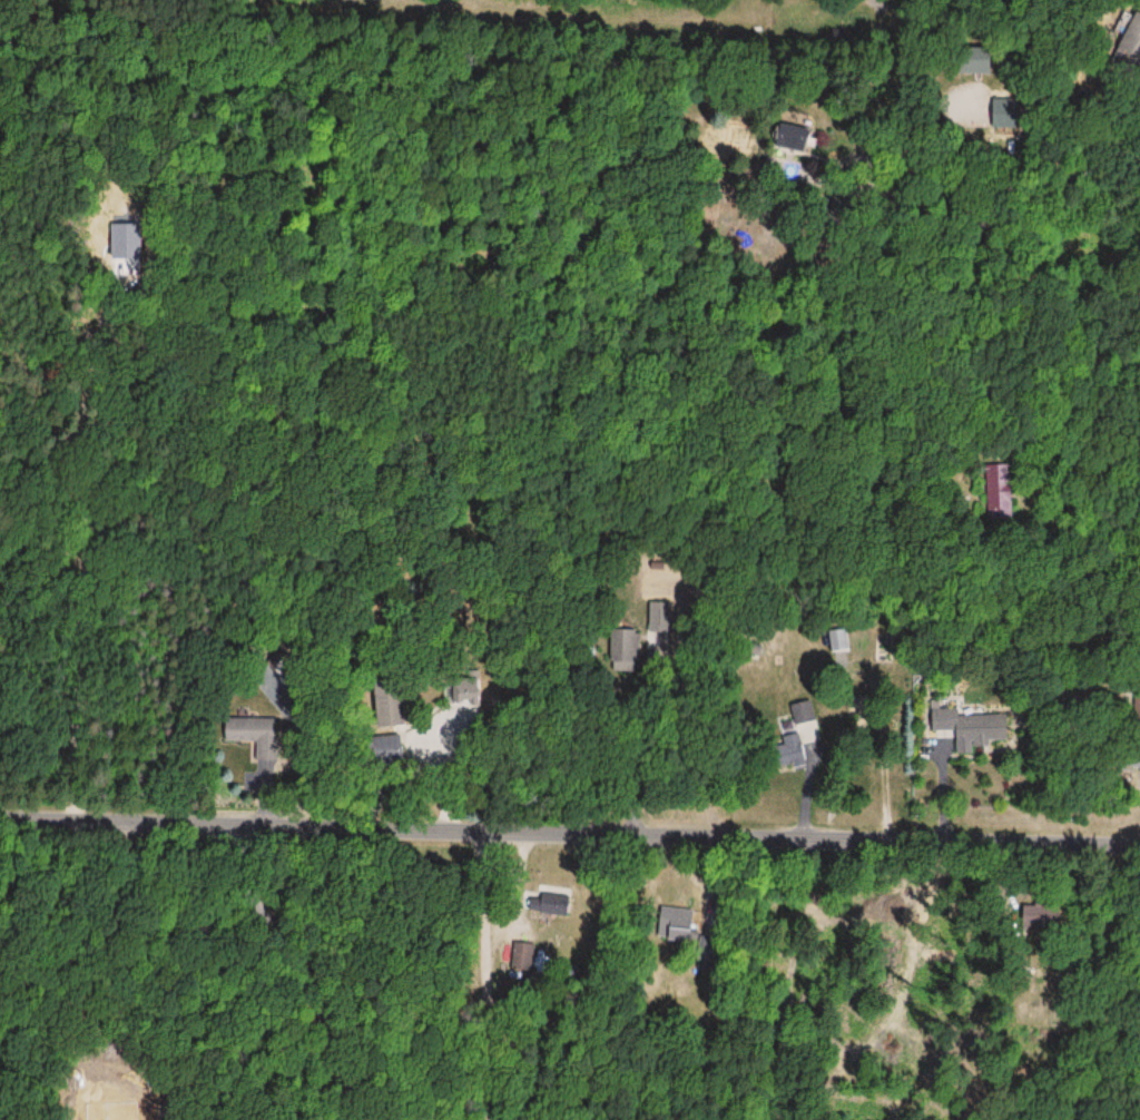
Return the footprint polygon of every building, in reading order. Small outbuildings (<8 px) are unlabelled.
[(1123,11),(1116,31),(1122,33),(1118,46),(1139,54),(1139,17),(1123,11)] [(986,72),(983,48),(960,50),(962,74),(986,72)] [(666,603),(650,603),(650,621),(666,621),(666,603)] [(639,672),(639,630),(611,630),(611,672),(639,672)] [(376,726),(401,726),(401,694),(376,694),(376,726)] [(814,718),(807,700),(789,707),(796,725),(814,718)] [(1006,715),(957,716),(956,709),(929,710),(929,731),(953,730),(954,754),(971,754),(971,746),(987,746),(987,740),(1006,740),(1006,715)] [(252,742),(252,761),(276,761),(276,719),(223,719),(223,742),(252,742)] [(780,737),(783,745),(766,749),(772,771),(805,763),(797,733),(780,737)] [(528,909),(565,915),(568,897),(531,891),(528,909)] [(1059,926),(1059,906),(1022,906),(1022,926),(1059,926)] [(506,966),(525,966),(525,945),(506,945),(506,966)]
